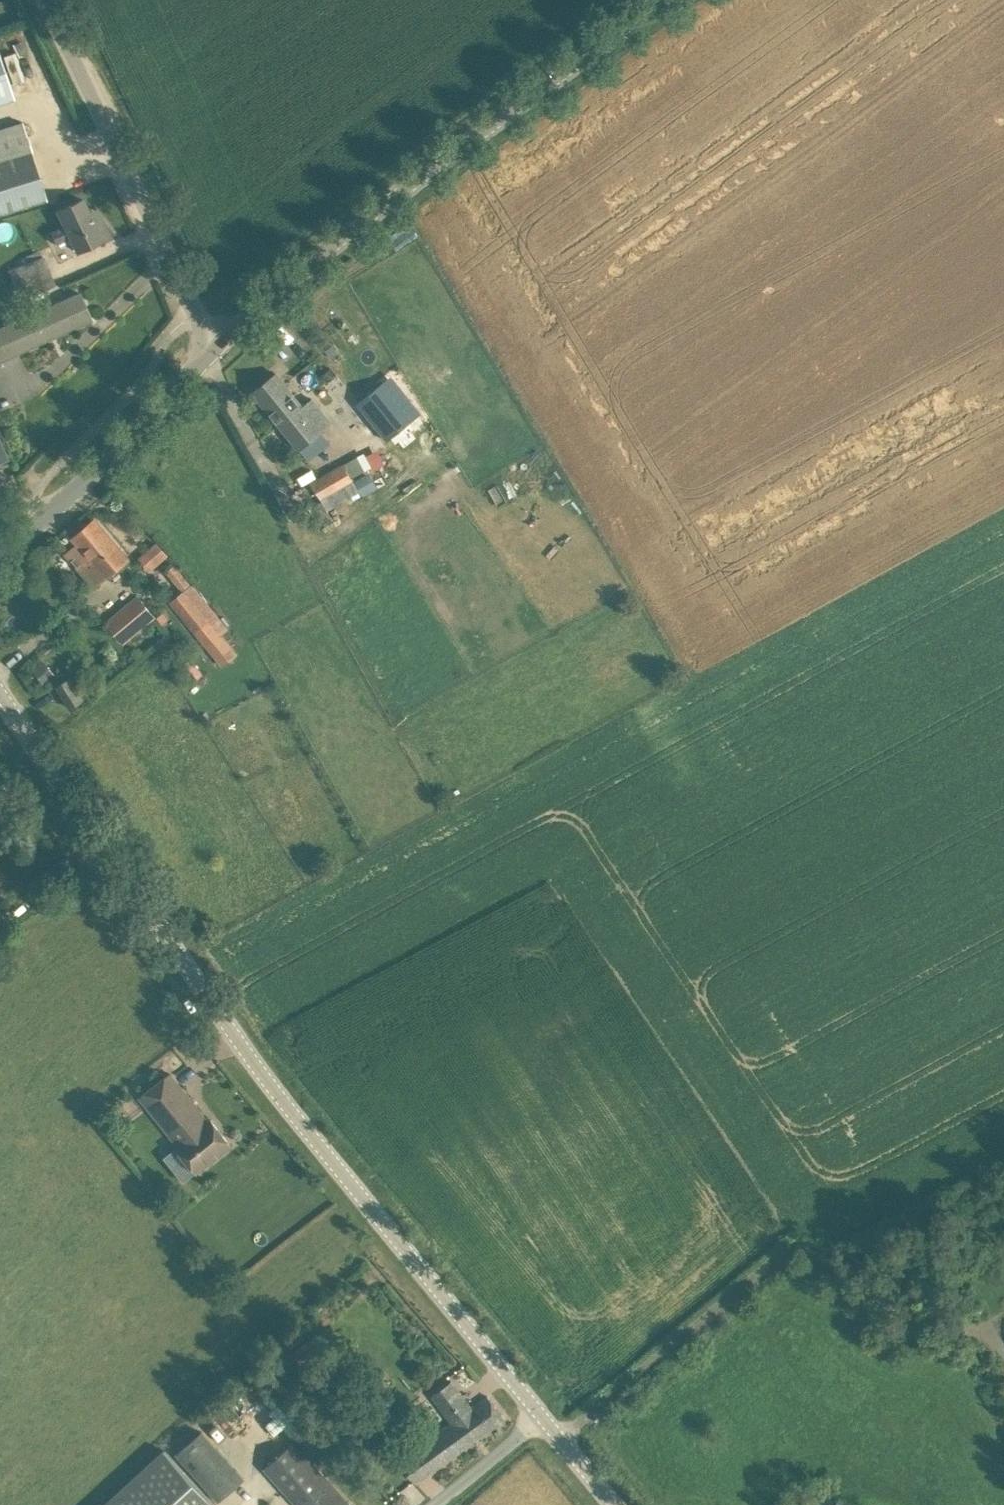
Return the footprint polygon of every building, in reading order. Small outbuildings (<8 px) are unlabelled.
[(0,129),(0,211),(46,197),(22,122),(0,129)] [(58,209),(64,223),(64,225),(51,231),(56,242),(70,236),(77,251),(84,248),(102,239),(101,237),(109,233),(103,220),(94,224),(82,198),(64,207),(58,209)] [(8,269),(20,298),(56,284),(44,255),(8,269)] [(92,319),(80,292),(0,327),(0,359),(92,319)] [(332,344),(325,350),(331,357),(338,351),(332,344)] [(276,372),(253,391),(300,449),(333,422),(313,397),(303,405),(276,372)] [(383,383),(358,403),(387,440),(412,420),(387,388),(383,383)] [(312,482),(322,499),(354,481),(344,463),(312,482)] [(560,473),(551,477),(558,488),(566,483),(560,473)] [(365,474),(355,480),(363,495),(373,489),(365,474)] [(67,552),(95,586),(128,558),(95,519),(74,537),(79,542),(67,552)] [(157,542),(145,552),(157,564),(168,555),(157,542)] [(175,565),(167,572),(181,589),(189,582),(175,565)] [(186,591),(172,602),(222,664),(236,653),(221,634),(186,591)] [(107,621),(125,642),(157,615),(139,593),(107,621)] [(164,611),(157,616),(163,623),(169,618),(164,611)] [(44,658),(33,668),(47,683),(57,673),(44,658)] [(188,665),(198,677),(203,673),(193,661),(188,665)] [(57,684),(71,707),(84,699),(70,676),(57,684)] [(171,1072),(140,1097),(179,1147),(178,1147),(195,1171),(196,1169),(216,1156),(231,1143),(211,1118),(209,1120),(171,1072)] [(452,1421),(398,1460),(417,1482),(506,1417),(488,1395),(472,1406),(452,1380),(436,1392),(432,1394),(452,1421)] [(373,1403),(363,1414),(377,1427),(387,1416),(373,1403)] [(312,1428),(299,1440),(317,1460),(331,1448),(312,1428)] [(177,1453),(219,1500),(244,1477),(202,1431),(177,1453)] [(290,1496),(298,1504),(346,1504),(349,1502),(294,1441),(264,1467),(290,1496)] [(103,1504),(217,1504),(165,1449),(103,1504)]
